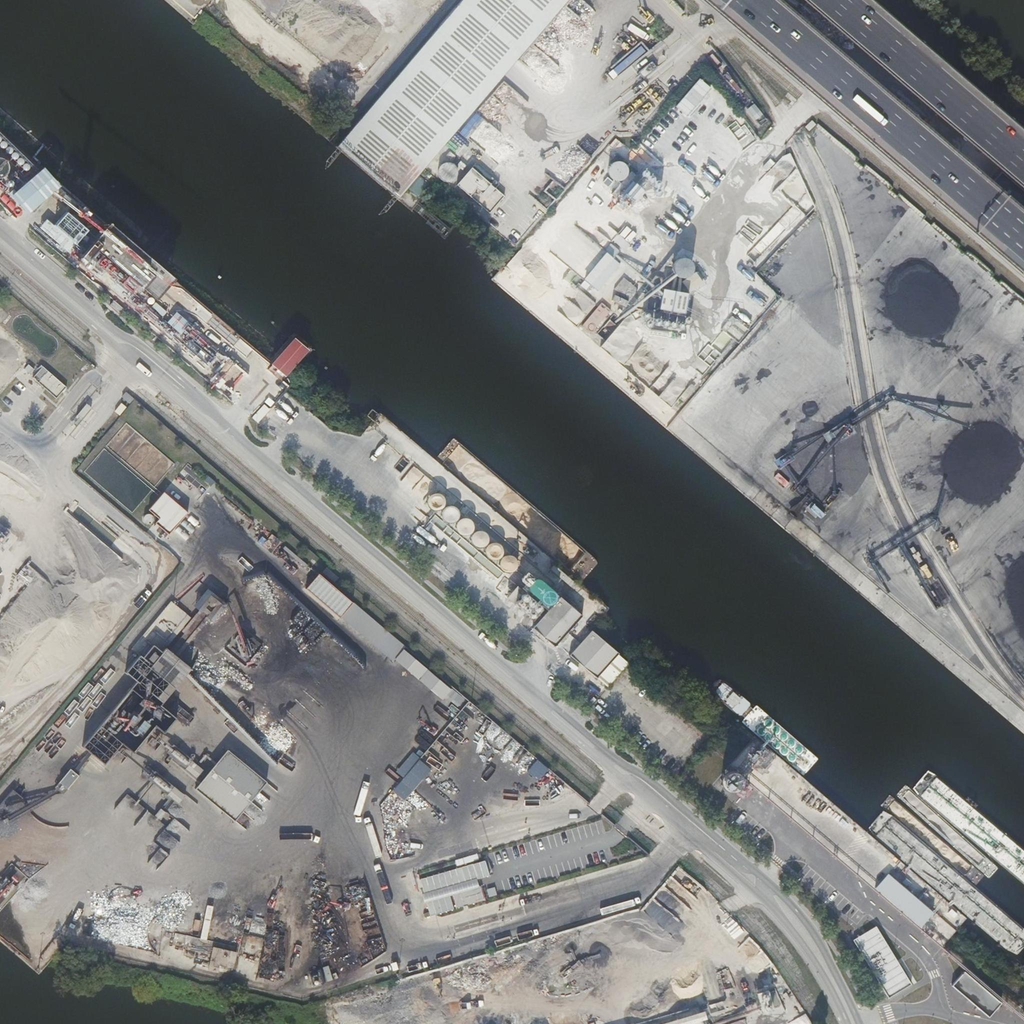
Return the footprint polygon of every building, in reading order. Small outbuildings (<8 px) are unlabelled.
[(334,145),(395,197),(563,0),(458,0),(334,145)] [(568,20),(557,10),(547,21),(558,31),(568,20)] [(531,63),(550,41),(539,31),(520,53),(531,63)] [(657,42),(648,54),(657,60),(665,49),(657,42)] [(577,143),(586,154),(596,146),(587,134),(577,143)] [(592,164),(612,179),(617,183),(631,166),(606,146),(592,164)] [(448,181),(456,167),(440,158),(433,173),(448,181)] [(486,211),(501,194),(469,164),(453,181),(486,211)] [(407,187),(417,196),(428,182),(418,174),(407,187)] [(538,189),(535,196),(545,201),(548,194),(538,189)] [(623,223),(582,275),(583,275),(575,284),(586,293),(635,232),(623,223)] [(681,257),(680,256),(679,256),(675,257),(674,258),(672,260),(670,263),(670,266),(670,268),(671,271),(673,274),(676,276),(680,276),(683,276),(686,274),(687,273),(689,270),(690,267),(689,263),(687,260),(685,258),(681,257)] [(696,272),(681,283),(686,291),(702,280),(696,272)] [(638,328),(660,328),(660,280),(639,280),(638,311),(638,328)] [(749,304),(755,309),(758,311),(772,295),(760,286),(747,302),(749,304)] [(682,291),(668,289),(664,308),(678,311),(682,291)] [(746,321),(755,309),(749,304),(740,316),(746,321)] [(576,311),(568,320),(574,325),(582,316),(576,311)] [(589,331),(598,321),(590,313),(581,323),(589,331)] [(732,315),(721,327),(735,341),(747,329),(732,315)] [(731,339),(717,327),(704,343),(718,354),(731,339)] [(66,387),(41,365),(38,369),(39,371),(32,379),(39,385),(37,386),(42,391),(44,389),(56,400),(66,387)] [(90,408),(84,403),(74,415),(79,420),(90,408)] [(678,412),(681,418),(691,414),(688,407),(678,412)] [(785,476),(819,506),(820,504),(787,475),(785,476)] [(831,499),(832,497),(842,485),(838,481),(825,497),(829,500),(831,499)] [(141,515),(168,536),(186,511),(159,491),(141,515)] [(432,494),(431,495),(430,495),(428,497),(427,498),(426,500),(426,502),(427,504),(427,506),(428,507),(430,509),(433,509),(434,510),(437,509),(439,508),(441,506),(441,504),(442,503),(442,501),(441,499),(440,497),(438,495),(435,494),(434,494),(432,494)] [(893,543),(832,497),(831,499),(891,545),(893,543)] [(809,498),(803,503),(811,511),(816,505),(809,498)] [(446,506),(444,507),(443,507),(442,508),(441,510),(440,512),(440,514),(440,515),(441,518),(443,520),(445,521),(446,522),(448,522),(451,521),(453,520),(454,519),(455,517),(456,516),(456,514),(456,512),(455,510),(453,508),(451,506),(448,506),(446,506)] [(816,509),(806,522),(809,525),(820,512),(816,509)] [(842,525),(843,526),(846,522),(840,517),(829,530),(835,535),(842,527),(840,526),(842,525)] [(460,518),(458,519),(457,520),(455,522),(454,524),(454,526),(455,529),(455,530),(457,532),(458,533),(461,534),(464,534),(466,533),(467,532),(469,530),(470,529),(470,527),(470,525),(469,522),(468,520),(465,518),(462,518),(460,518)] [(931,519),(893,543),(891,545),(869,559),(867,560),(868,562),(896,545),(895,543),(896,542),(897,544),(933,521),(931,519)] [(867,560),(869,559),(843,526),(842,527),(867,560)] [(484,543),(484,542),(485,542),(485,539),(485,538),(484,535),(482,533),(480,532),(477,531),(475,531),(473,532),(472,533),(471,535),(470,536),(469,539),(470,540),(470,543),(472,545),(474,546),(476,546),(479,546),(480,546),(482,545),(484,543)] [(490,544),(488,545),(487,545),(486,546),(485,547),(485,550),(484,551),(485,554),(487,557),(489,559),(491,559),(494,559),(496,558),(497,557),(498,556),(499,555),(499,554),(500,551),(500,549),(497,546),(495,544),(492,544),(490,544)] [(924,586),(897,544),(896,545),(922,587),(924,586)] [(504,556),(502,557),(501,558),(500,559),(499,562),(499,563),(499,566),(501,568),(502,569),(504,570),(507,571),(508,571),(511,570),(513,568),(513,567),(514,566),(515,563),(514,561),(513,558),(511,557),(508,556),(506,556),(504,556)] [(18,577),(31,583),(37,571),(23,565),(18,577)] [(440,698),(451,684),(312,574),(301,588),(440,698)] [(539,588),(539,586),(540,584),(539,581),(537,578),(535,576),(532,576),(528,576),(526,578),(524,580),(523,584),(524,588),(525,589),(527,591),(530,592),(532,592),(535,591),(537,590),(539,588)] [(178,602),(185,608),(189,604),(211,622),(225,605),(204,586),(192,601),(184,594),(178,602)] [(552,597),(552,593),(550,590),(548,588),(546,587),(544,587),(540,587),(538,589),(536,591),(536,593),(536,596),(537,598),(538,599),(540,601),(542,602),(545,602),(548,601),(550,600),(551,598),(551,597),(552,597)] [(561,590),(557,595),(573,608),(576,604),(561,590)] [(557,595),(552,601),(546,607),(539,615),(529,626),(552,646),(580,615),(573,608),(557,595)] [(588,628),(586,631),(567,654),(594,677),(616,651),(588,628)] [(159,706),(189,667),(159,644),(155,650),(144,641),(135,654),(132,651),(118,669),(130,678),(125,684),(145,699),(147,697),(159,706)] [(99,744),(92,758),(102,763),(109,750),(99,744)] [(191,788),(234,819),(263,778),(220,748),(191,788)] [(402,777),(390,790),(402,800),(429,768),(410,752),(394,770),(402,777)] [(538,780),(548,767),(535,758),(525,771),(538,780)] [(64,788),(75,774),(66,767),(55,781),(64,788)] [(483,861),(418,877),(427,915),(483,901),(477,877),(487,875),(483,861)] [(872,887),(918,926),(930,912),(884,873),(872,887)] [(86,900),(70,918),(78,925),(94,907),(86,900)] [(873,926),(851,939),(886,996),(908,983),(873,926)] [(959,967),(946,983),(984,1015),(997,1000),(959,967)] [(767,987),(756,991),(763,1010),(773,1007),(767,987)] [(707,1017),(704,1009),(654,1023),(683,1023),(707,1017)]
